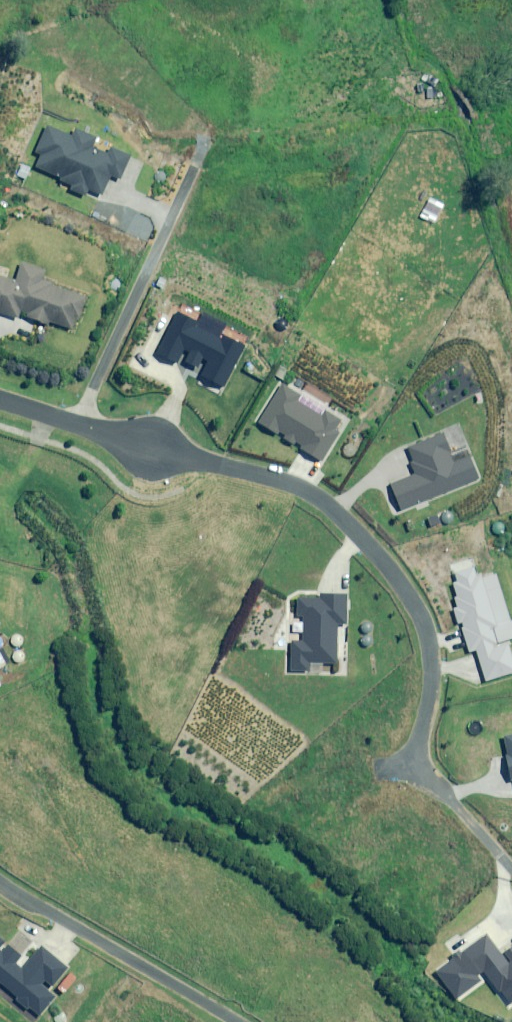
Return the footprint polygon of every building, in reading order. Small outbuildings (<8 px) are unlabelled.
[(74,137),(49,126),(37,151),(44,154),(38,166),(63,178),(62,180),(75,185),(73,189),(87,195),(90,189),(103,194),(112,174),(122,178),(132,156),(113,147),(110,154),(95,147),(99,138),(78,129),(74,137)] [(0,275),(0,311),(19,318),(21,314),(50,324),(51,321),(73,329),(77,315),(80,316),(87,298),(52,286),(53,282),(44,279),(47,270),(24,262),(17,281),(0,275)] [(199,321),(179,311),(158,352),(179,363),(186,348),(192,352),(188,361),(200,367),(205,358),(211,361),(203,375),(225,386),(246,344),(224,334),(222,339),(197,326),(199,321)] [(283,384),(260,421),(324,460),(341,433),(336,430),(342,420),(326,410),(323,415),(299,401),(302,396),(283,384)] [(392,484),(402,509),(481,477),(472,455),(456,461),(444,433),(410,447),(416,461),(412,463),(417,474),(392,484)] [(456,582),(460,596),(457,597),(460,607),(457,608),(461,623),(462,622),(470,652),(479,650),(487,680),(511,673),(511,666),(505,641),(511,639),(511,615),(500,574),(487,578),(485,574),(480,575),(477,567),(457,572),(460,581),(456,582)] [(347,624),(348,593),(322,593),(322,598),(299,598),(299,616),(305,616),(304,640),(293,640),(292,670),(309,670),(309,662),(338,663),(338,624),(347,624)] [(439,972),(460,998),(489,976),(501,992),(504,990),(511,1000),(511,962),(511,963),(489,934),(439,972)] [(1,982),(41,1016),(57,997),(42,985),(46,980),(54,986),(68,968),(42,946),(23,969),(16,963),(22,956),(0,937),(0,982),(1,982)]
